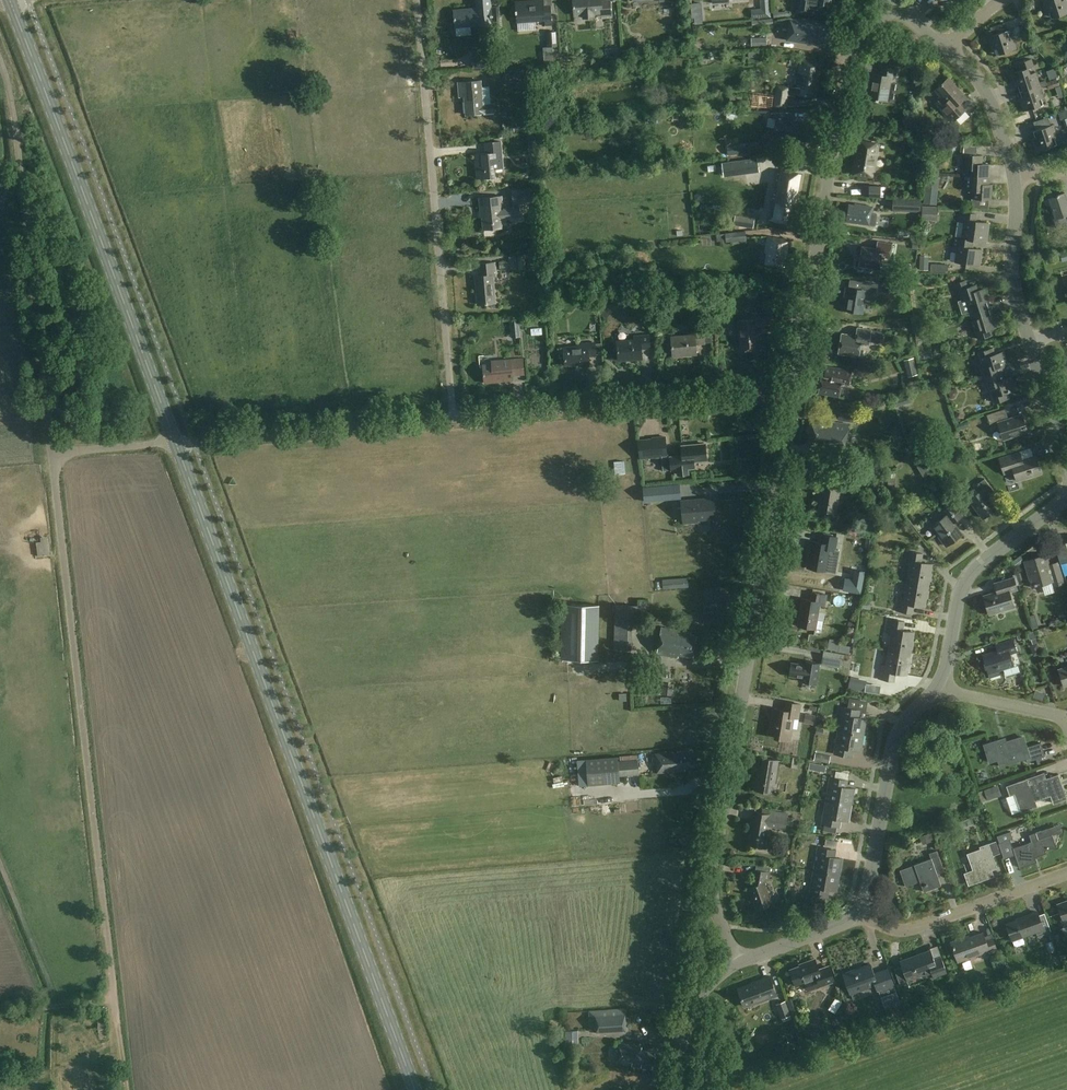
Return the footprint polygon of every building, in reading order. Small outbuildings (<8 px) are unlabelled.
[(490,0),(476,0),(477,8),(454,10),(455,27),(493,24),(492,6),(491,7),(490,0)] [(544,6),(544,0),(516,2),(517,22),(552,20),(551,5),(544,6)] [(594,14),(602,13),(602,16),(612,16),(611,0),(602,1),(602,0),(573,0),(574,15),(582,14),(582,19),(595,18),(594,14)] [(797,12),(812,14),(813,7),(832,10),(833,0),(799,0),(797,12)] [(1042,0),(1049,19),(1066,13),(1066,0),(1043,0),(1042,0)] [(754,8),(756,20),(771,17),(769,5),(754,8)] [(702,16),(694,17),(694,24),(703,23),(702,16)] [(820,23),(790,18),(787,40),(826,46),(829,27),(820,25),(820,23)] [(1005,23),(990,28),(991,30),(986,31),(994,56),(1017,48),(1010,29),(1007,30),(1005,24),(1005,23)] [(699,35),(723,34),(722,25),(699,26),(699,35)] [(557,46),(556,31),(547,32),(548,47),(557,46)] [(619,57),(619,48),(605,49),(606,58),(619,57)] [(498,66),(497,52),(473,53),(474,68),(498,66)] [(823,62),(802,59),(798,87),(795,87),(794,93),(815,96),(819,69),(822,69),(823,62)] [(1040,85),(1046,83),(1045,79),(1039,81),(1031,59),(1018,63),(1020,70),(1011,73),(1017,92),(1040,85)] [(898,69),(882,67),(880,75),(872,73),(868,99),(887,102),(891,81),(896,82),(898,69)] [(966,97),(949,77),(935,90),(946,102),(940,108),(952,122),(967,108),(961,102),(966,97)] [(483,105),(481,80),(458,82),(460,97),(465,96),(466,114),(495,112),(494,104),(483,105)] [(1047,85),(1046,83),(1040,85),(1017,92),(1024,111),(1046,104),(1041,87),(1047,85)] [(790,87),(776,85),(772,106),(786,108),(790,87)] [(789,121),(790,112),(774,113),(774,119),(776,119),(773,136),(805,142),(809,124),(789,121)] [(514,131),(528,130),(527,118),(513,119),(514,131)] [(534,118),(527,118),(528,130),(535,130),(535,132),(540,132),(539,119),(534,120),(534,118)] [(1058,138),(1053,124),(1031,132),(1037,151),(1062,143),(1061,137),(1058,138)] [(920,132),(912,130),(910,137),(918,139),(920,132)] [(503,167),(501,141),(486,142),(487,153),(476,154),(478,178),(495,176),(494,168),(503,167)] [(883,144),(860,141),(855,174),(876,176),(878,164),(875,163),(877,151),(882,152),(883,144)] [(762,152),(760,142),(744,144),(745,154),(762,152)] [(968,169),(968,175),(987,176),(988,164),(982,164),(983,155),(963,154),(962,169),(968,169)] [(756,158),(747,160),(749,174),(758,172),(756,158)] [(803,174),(778,170),(774,191),(775,191),(770,223),(776,224),(777,221),(792,223),(797,195),(800,195),(803,174)] [(987,176),(968,175),(967,191),(972,191),(972,198),(992,200),(993,184),(987,184),(987,176)] [(938,204),(944,180),(935,178),(929,202),(938,204)] [(885,187),(865,186),(865,197),(885,198),(885,187)] [(531,203),(530,188),(512,189),(513,204),(531,203)] [(1065,193),(1049,198),(1056,218),(1066,215),(1066,216),(1066,199),(1065,193)] [(503,204),(502,196),(480,198),(481,213),(482,213),(484,229),(502,228),(501,219),(520,217),(519,206),(503,208),(503,209),(501,209),(500,204),(503,204)] [(874,205),(856,203),(856,205),(849,204),(847,221),(875,225),(877,216),(872,215),(874,205)] [(940,215),(939,207),(926,208),(926,216),(940,215)] [(963,238),(973,240),(986,242),(988,223),(976,221),(977,214),(963,212),(962,221),(965,221),(963,238)] [(734,215),(733,226),(745,228),(746,217),(734,215)] [(789,239),(768,236),(765,253),(767,253),(766,264),(784,267),(789,239)] [(972,248),(973,240),(963,238),(956,237),(955,246),(958,246),(956,261),(979,265),(981,249),(972,248)] [(893,243),(878,241),(876,248),(862,246),(858,267),(880,270),(882,257),(890,258),(893,243)] [(496,276),(495,262),(480,264),(481,275),(475,276),(478,304),(496,303),(494,276),(496,276)] [(966,300),(971,314),(990,308),(984,288),(978,290),(976,285),(968,287),(966,280),(953,284),(955,292),(959,291),(962,301),(966,300)] [(847,297),(845,310),(863,313),(865,299),(872,300),(874,292),(877,292),(878,284),(861,281),(860,289),(847,287),(846,296),(847,297)] [(990,308),(971,314),(973,320),(969,322),(972,331),(976,330),(979,339),(992,335),(990,329),(996,327),(990,308)] [(772,330),(771,316),(752,317),(752,320),(738,321),(739,338),(741,338),(741,349),(761,347),(759,331),(772,330)] [(519,320),(509,321),(510,333),(520,332),(519,320)] [(882,329),(884,321),(858,323),(856,335),(841,333),(838,354),(860,357),(862,344),(870,345),(870,342),(879,343),(881,331),(882,329)] [(704,331),(704,330),(689,331),(689,335),(671,336),(673,356),(697,354),(696,344),(705,343),(705,342),(711,341),(710,330),(704,331)] [(650,348),(649,334),(634,336),(635,339),(617,341),(619,361),(643,359),(642,349),(650,348)] [(549,364),(548,338),(532,339),(534,365),(549,364)] [(596,356),(595,342),(586,343),(586,346),(564,347),(565,365),(589,363),(589,356),(596,356)] [(981,368),(984,378),(1005,372),(1003,365),(1007,364),(1003,352),(995,354),(993,348),(979,352),(984,367),(981,368)] [(509,360),(509,358),(491,360),(491,364),(483,365),(485,383),(513,380),(512,375),(524,374),(523,359),(509,360)] [(917,358),(907,361),(912,377),(921,374),(917,358)] [(853,370),(837,367),(827,366),(825,374),(822,373),(818,394),(840,397),(842,384),(850,385),(853,370)] [(1005,372),(984,378),(987,388),(990,388),(995,402),(1008,398),(1006,392),(1015,389),(1011,377),(1007,378),(1005,372)] [(916,399),(899,403),(906,426),(923,421),(916,399)] [(1009,418),(1005,408),(987,414),(991,427),(998,425),(999,428),(1000,428),(1003,438),(1014,434),(1015,436),(1027,432),(1024,422),(1025,422),(1023,414),(1009,418)] [(849,424),(817,419),(817,422),(814,422),(811,440),(816,441),(814,449),(844,453),(849,424)] [(668,457),(666,437),(638,439),(640,459),(668,457)] [(668,457),(662,457),(663,470),(672,470),(678,469),(678,474),(688,473),(688,468),(694,468),(694,461),(707,460),(705,444),(682,446),(683,455),(668,457)] [(1022,460),(1020,452),(1000,458),(1005,473),(1014,470),(1017,480),(1041,473),(1036,455),(1022,460)] [(847,479),(833,477),(831,484),(823,483),(818,510),(836,513),(840,489),(845,490),(847,479)] [(997,507),(990,497),(995,492),(985,478),(974,486),(979,493),(970,500),(983,518),(997,507)] [(714,498),(681,501),(683,523),(698,522),(697,520),(716,518),(714,498)] [(962,516),(953,503),(942,511),(946,516),(933,525),(941,535),(939,536),(946,546),(962,534),(953,522),(962,516)] [(837,537),(823,534),(821,543),(813,541),(808,568),(826,571),(830,550),(835,551),(837,537)] [(50,539),(38,541),(41,558),(52,556),(50,539)] [(1056,546),(1061,563),(1066,561),(1066,542),(1056,546)] [(910,565),(907,582),(928,585),(929,580),(930,581),(932,573),(931,573),(932,564),(921,562),(922,553),(907,551),(905,564),(910,565)] [(1049,564),(1046,554),(1024,561),(1032,587),(1052,581),(1054,586),(1064,583),(1058,562),(1049,564)] [(845,577),(843,589),(860,592),(864,570),(854,569),(852,579),(845,577)] [(1018,589),(1014,577),(995,583),(997,591),(984,595),(989,614),(1014,607),(1010,591),(1018,589)] [(928,590),(928,585),(907,582),(905,598),(899,597),(897,611),(912,614),(914,605),(925,607),(926,598),(927,598),(929,590),(928,590)] [(827,595),(812,593),(811,600),(803,599),(798,625),(822,630),(823,621),(818,620),(820,605),(825,606),(827,595)] [(599,605),(562,605),(561,659),(598,660),(599,605)] [(641,606),(615,606),(614,650),(632,650),(632,624),(640,624),(641,606)] [(1042,615),(1034,616),(1034,627),(1042,626),(1042,615)] [(889,650),(910,653),(911,648),(912,649),(914,641),(913,640),(914,632),(903,630),(904,621),(889,619),(887,632),(892,633),(889,650)] [(692,632),(662,626),(657,654),(678,657),(679,655),(693,657),(697,635),(691,634),(692,632)] [(983,655),(989,674),(990,678),(1000,675),(999,670),(1014,665),(1010,653),(1017,651),(1013,639),(996,644),(998,650),(983,655)] [(824,650),(822,660),(844,663),(851,664),(852,655),(846,654),(824,650)] [(910,658),(910,653),(889,650),(886,666),(881,665),(879,679),(894,681),(896,673),(907,675),(908,666),(909,666),(911,658),(910,658)] [(806,665),(791,662),(789,675),(804,678),(803,681),(817,683),(820,663),(806,661),(806,665)] [(1059,669),(1064,686),(1066,685),(1066,666),(1059,669)] [(800,704),(784,701),(783,710),(773,708),(769,734),(777,735),(776,738),(790,740),(794,717),(798,718),(800,704)] [(838,730),(864,735),(867,719),(860,717),(861,710),(842,707),(838,730)] [(807,723),(817,724),(818,716),(807,715),(807,723)] [(864,735),(838,730),(834,753),(853,757),(854,750),(861,751),(864,735)] [(1026,747),(1023,736),(998,744),(997,741),(984,745),(990,762),(998,760),(1000,766),(1026,758),(1027,762),(1032,760),(1035,767),(1047,763),(1045,756),(1046,756),(1041,742),(1026,747)] [(694,767),(692,751),(681,752),(681,751),(655,753),(657,773),(669,772),(668,770),(674,769),(674,771),(686,770),(685,767),(694,767)] [(830,756),(815,753),(814,760),(829,763),(830,756)] [(618,761),(617,756),(587,759),(589,785),(620,782),(619,776),(639,774),(638,759),(618,761)] [(779,760),(760,757),(755,789),(770,792),(771,783),(775,784),(779,760)] [(1060,776),(1059,774),(1037,782),(1035,775),(1026,779),(1034,801),(1052,794),(1055,803),(1066,799),(1059,777),(1060,776)] [(826,800),(852,805),(855,788),(847,787),(848,780),(830,777),(826,800)] [(988,788),(990,799),(1004,797),(1002,786),(988,788)] [(852,805),(826,800),(821,823),(823,824),(822,830),(835,832),(836,826),(840,827),(841,819),(849,821),(852,805)] [(788,813),(763,809),(762,813),(754,811),(752,823),(749,822),(748,829),(751,829),(749,844),(765,847),(769,826),(785,828),(788,813)] [(1055,846),(1049,828),(1029,834),(1032,841),(1013,848),(1014,850),(1015,849),(1021,866),(1036,861),(1034,856),(1045,852),(1044,849),(1055,846)] [(1011,831),(997,835),(999,842),(1013,838),(1011,831)] [(994,856),(989,843),(980,846),(981,849),(968,853),(974,870),(965,873),(969,884),(994,876),(987,858),(994,856)] [(817,847),(813,870),(840,874),(843,858),(835,857),(836,850),(817,847)] [(943,867),(937,850),(929,853),(931,858),(914,864),(914,865),(900,870),(906,886),(920,881),(924,891),(941,885),(936,870),(943,867)] [(769,872),(756,869),(752,887),(749,888),(757,909),(773,904),(765,882),(763,883),(764,879),(768,879),(769,872)] [(813,870),(809,893),(813,894),(812,902),(825,905),(826,896),(828,897),(829,889),(837,890),(840,874),(813,870)] [(1058,904),(1061,913),(1063,912),(1066,921),(1066,920),(1066,900),(1058,904)] [(1039,917),(1037,911),(1021,917),(1022,918),(1007,923),(1012,940),(1013,940),(1015,947),(1025,943),(1023,937),(1037,932),(1039,937),(1052,933),(1046,915),(1039,917)] [(987,912),(981,914),(987,930),(994,928),(987,912)] [(986,940),(983,933),(962,940),(962,938),(951,942),(958,961),(989,950),(991,954),(998,952),(993,937),(986,940)] [(926,937),(929,948),(935,947),(932,935),(926,937)] [(934,959),(931,949),(922,953),(922,954),(902,961),(905,970),(903,970),(907,980),(933,971),(935,976),(947,972),(941,956),(934,959)] [(819,970),(815,959),(804,963),(804,965),(791,970),(797,986),(806,982),(809,990),(834,980),(829,966),(819,970)] [(874,973),(870,964),(844,973),(847,983),(849,982),(853,994),(876,985),(878,990),(879,990),(885,1008),(900,1003),(893,985),(894,985),(888,968),(874,973)] [(777,995),(770,976),(756,981),(756,982),(738,988),(745,1006),(757,1001),(757,1003),(777,995)] [(792,1019),(785,1001),(777,1004),(783,1022),(792,1019)] [(627,1014),(625,1014),(625,1008),(588,1010),(590,1032),(627,1030),(627,1014)] [(789,1034),(794,1044),(801,1040),(796,1030),(789,1034)] [(643,1047),(621,1043),(617,1062),(634,1066),(634,1065),(637,1065),(637,1066),(652,1069),(655,1052),(642,1050),(643,1047)]
